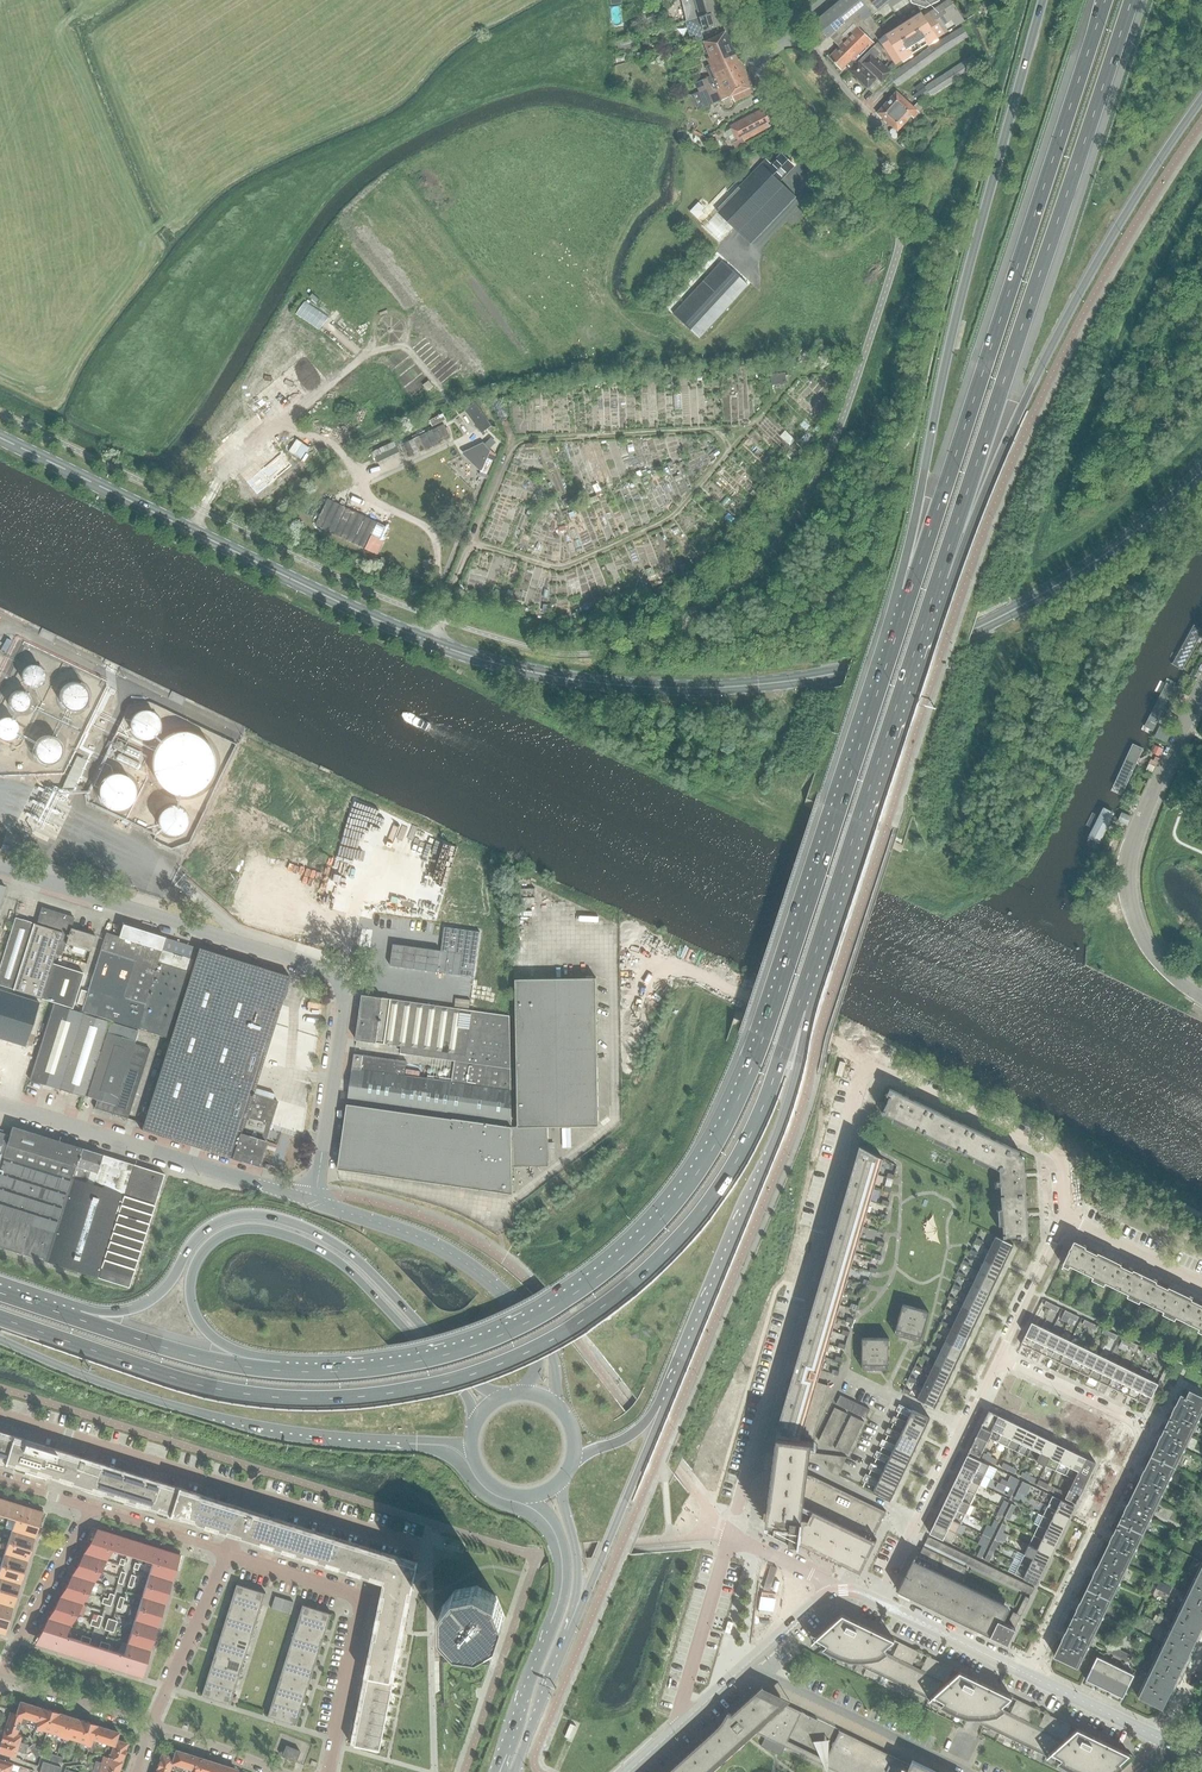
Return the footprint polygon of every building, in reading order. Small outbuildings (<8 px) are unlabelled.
[(716,11),(713,0),(693,0),(698,16),(698,17),(716,11)] [(828,36),(838,46),(827,56),(840,70),(847,64),(851,68),(872,46),(874,43),(864,33),(867,29),(863,21),(873,13),(862,0),(857,0),(853,3),(847,8),(840,13),(834,19),(827,24),(821,29),(827,37),(828,36)] [(847,8),(840,0),(834,5),(840,13),(847,8)] [(886,37),(889,40),(881,45),(894,65),(963,21),(950,1),(923,18),(921,14),(886,37)] [(834,19),(840,13),(834,5),(827,11),(834,19)] [(686,27),(700,23),(703,31),(721,26),(716,11),(698,17),(698,16),(684,20),(686,27)] [(827,24),(834,19),(827,11),(821,16),(827,24)] [(814,22),(821,29),(827,24),(821,16),(814,22)] [(654,17),(646,19),(649,27),(656,25),(654,17)] [(961,26),(955,30),(962,41),(968,36),(961,26)] [(956,45),(962,41),(955,30),(949,34),(956,45)] [(717,56),(733,50),(726,35),(725,32),(703,42),(709,57),(706,58),(708,65),(705,66),(709,77),(702,80),(697,69),(689,72),(694,83),(698,91),(713,85),(712,83),(725,77),(717,56)] [(956,45),(949,34),(943,38),(950,49),(956,45)] [(944,53),(950,49),(943,38),(937,43),(944,53)] [(944,53),(937,43),(931,47),(938,57),(944,53)] [(877,79),(881,83),(890,72),(875,59),(879,54),(872,46),(851,68),(847,71),(867,89),(877,79)] [(932,61),(938,57),(931,47),(925,51),(932,61)] [(738,60),(733,50),(717,56),(725,77),(712,83),(713,85),(698,91),(705,108),(721,101),(731,96),(733,101),(752,92),(750,87),(751,87),(742,65),(738,60)] [(932,61),(925,51),(918,55),(926,66),(932,61)] [(972,54),(967,58),(974,68),(979,64),(972,54)] [(920,70),(926,66),(918,55),(912,59),(920,70)] [(967,58),(963,61),(969,71),(974,68),(967,58)] [(920,70),(912,59),(906,64),(914,74),(920,70)] [(963,61),(958,64),(964,74),(969,71),(963,61)] [(887,68),(891,72),(896,67),(892,63),(887,68)] [(907,78),(914,74),(906,64),(900,68),(907,78)] [(958,64),(953,67),(960,77),(964,74),(958,64)] [(953,67),(948,70),(955,80),(960,77),(953,67)] [(907,78),(900,68),(894,72),(901,82),(907,78)] [(948,70),(943,74),(950,84),(955,80),(948,70)] [(895,86),(901,82),(894,72),(888,76),(895,86)] [(943,74),(938,77),(945,87),(950,84),(943,74)] [(938,77),(934,80),(940,90),(945,87),(938,77)] [(934,80),(929,83),(935,93),(940,90),(934,80)] [(935,93),(929,83),(924,87),(930,97),(935,93)] [(886,122),(889,124),(897,131),(910,115),(913,118),(918,112),(923,106),(925,107),(932,100),(923,87),(912,95),(917,101),(912,107),(905,101),(886,122)] [(876,113),(886,122),(905,101),(895,92),(876,113)] [(766,123),(771,121),(764,110),(760,112),(759,110),(729,124),(738,140),(743,138),(744,140),(769,127),(766,123)] [(738,140),(732,143),(735,148),(745,143),(744,140),(743,138),(738,140)] [(765,159),(716,210),(717,211),(703,226),(719,241),(733,227),(750,243),(795,197),(779,181),(794,166),(781,153),(770,164),(765,159)] [(690,210),(697,216),(705,208),(698,201),(690,210)] [(721,260),(673,313),(702,339),(749,286),(721,260)] [(786,382),(784,373),(770,375),(771,384),(786,382)] [(476,402),(465,410),(481,432),(492,425),(476,402)] [(442,414),(430,420),(433,426),(445,420),(442,414)] [(450,437),(444,424),(413,439),(419,452),(450,437)] [(416,453),(409,440),(404,443),(410,456),(416,453)] [(481,470),(488,450),(482,444),(463,453),(481,470)] [(247,487),(263,498),(288,462),(272,451),(247,487)] [(487,474),(493,460),(487,458),(481,471),(487,474)] [(378,522),(328,499),(316,525),(366,548),(378,522)] [(736,517),(741,512),(736,507),(731,512),(736,517)] [(734,519),(728,513),(724,517),(730,522),(734,519)] [(377,554),(389,528),(378,522),(366,548),(377,554)] [(1175,663),(1183,668),(1201,634),(1201,630),(1195,626),(1175,663)] [(44,678),(45,675),(44,670),(43,668),(41,666),(38,664),(37,664),(33,663),(30,664),(28,664),(25,667),(23,670),(22,672),(22,675),(23,680),(24,682),(26,684),(30,686),(34,686),(37,686),(39,685),(42,683),(43,681),(44,678)] [(1167,674),(1142,728),(1152,733),(1177,679),(1167,674)] [(85,700),(85,696),(84,692),(83,689),(81,687),(79,686),(77,685),(73,685),(70,685),(68,686),(65,689),(63,691),(62,693),(62,697),(63,701),(64,703),(66,705),(70,707),(75,708),(77,707),(79,706),(82,704),(84,702),(85,700)] [(1180,692),(1177,699),(1184,703),(1188,696),(1180,692)] [(29,705),(29,702),(29,698),(27,695),(23,693),(19,693),(17,693),(13,695),(12,698),(11,702),(12,706),(14,709),(15,710),(18,711),(21,711),(24,711),(26,709),(28,707),(29,705)] [(157,729),(158,725),(158,722),(157,720),(155,716),(151,713),(149,712),(146,711),(141,712),(138,713),(135,715),(132,719),(131,722),(131,725),(131,728),(133,731),(134,733),(136,735),(140,737),(145,738),(148,738),(151,737),(153,735),(155,734),(156,732),(157,729)] [(16,729),(15,726),(15,725),(12,721),(9,720),(6,719),(2,721),(0,722),(0,735),(0,736),(3,738),(7,738),(11,737),(14,735),(15,732),(16,729)] [(1159,739),(1165,742),(1171,732),(1164,728),(1159,739)] [(214,769),(214,763),(214,757),(212,751),(208,744),(205,741),(200,736),(194,733),(188,732),(182,731),(177,732),(172,733),(165,737),(161,741),(157,745),(155,748),(153,752),(152,757),(151,763),(152,770),(154,776),(157,781),(162,786),(168,791),(172,792),(178,794),(185,794),(192,793),(198,791),(202,788),(207,784),(210,779),(212,774),(214,769)] [(58,755),(59,750),(58,745),(56,741),(52,739),(48,738),(45,738),(43,738),(38,741),(37,743),(35,745),(34,748),(34,750),(35,755),(38,759),(40,761),(42,762),(45,763),(47,763),(51,762),(55,759),(58,755)] [(1158,756),(1162,749),(1153,745),(1150,752),(1158,756)] [(1132,748),(1113,792),(1122,796),(1140,751),(1132,748)] [(62,789),(71,793),(86,760),(77,756),(62,789)] [(130,790),(130,786),(130,783),(129,781),(127,777),(125,774),(122,772),(120,771),(116,770),(113,770),(108,770),(104,772),(101,774),(99,778),(97,781),(97,784),(96,787),(97,791),(98,794),(100,797),(102,799),(106,802),(109,803),(111,803),(115,803),(120,802),(123,800),(125,798),(127,796),(129,793),(130,790)] [(185,822),(186,818),(185,815),(184,812),(181,808),(177,805),(173,804),(170,804),(168,805),(164,806),(160,809),(159,811),(158,815),(157,819),(159,824),(160,826),(161,828),(165,831),(166,831),(169,832),(172,833),(178,831),(182,828),(184,826),(185,822)] [(1104,806),(1085,846),(1096,851),(1115,811),(1104,806)] [(1117,821),(1127,825),(1131,816),(1121,812),(1117,821)] [(0,964),(0,986),(11,989),(40,998),(71,1008),(82,973),(51,963),(55,949),(63,952),(65,944),(89,951),(94,935),(69,928),(73,917),(40,907),(35,924),(15,918),(0,964)] [(163,937),(120,924),(117,936),(104,932),(81,1011),(135,1028),(167,1038),(188,972),(192,960),(159,949),(163,937)] [(393,944),(390,965),(473,977),(480,932),(444,927),(440,950),(393,944)] [(140,1129),(140,1130),(141,1130),(186,1144),(204,1150),(229,1158),(247,1163),(256,1166),(277,1101),(252,1093),(288,976),(198,948),(196,948),(160,1064),(141,1124),(140,1129)] [(347,1103),(342,1137),(337,1169),(512,1194),(512,1166),(548,1166),(547,1127),(598,1126),(596,978),(515,979),(517,1127),(511,1127),(347,1103)] [(38,1003),(0,991),(0,1038),(24,1046),(38,1003)] [(358,1017),(510,1039),(509,1016),(362,995),(358,1017)] [(83,1097),(84,1096),(107,1022),(82,1014),(82,1013),(52,1004),(28,1080),(58,1089),(83,1097)] [(399,1053),(456,1061),(510,1069),(510,1039),(358,1017),(355,1040),(400,1046),(399,1053)] [(109,1022),(109,1024),(106,1033),(107,1033),(134,1041),(137,1031),(109,1022)] [(94,1108),(111,1113),(126,1118),(149,1049),(133,1044),(134,1042),(134,1041),(107,1033),(86,1097),(97,1100),(94,1108)] [(354,1054),(347,1103),(511,1127),(510,1069),(456,1061),(452,1082),(404,1075),(406,1061),(354,1054)] [(889,1089),(886,1095),(889,1097),(887,1100),(888,1100),(882,1112),(920,1131),(931,1109),(889,1089)] [(959,1150),(970,1128),(931,1109),(920,1131),(959,1150)] [(39,1259),(74,1146),(11,1126),(8,1135),(0,1132),(0,1247),(39,1259)] [(959,1150),(999,1170),(1017,1155),(1019,1151),(1018,1151),(970,1128),(959,1150)] [(776,1428),(808,1438),(813,1438),(828,1385),(816,1382),(882,1158),(859,1145),(795,1364),(799,1365),(797,1372),(793,1370),(776,1428)] [(92,1152),(74,1146),(39,1259),(127,1287),(163,1174),(92,1152)] [(1023,1157),(1017,1155),(999,1170),(1001,1202),(1026,1201),(1023,1157)] [(1001,1202),(1003,1237),(1017,1236),(1020,1236),(1020,1239),(1028,1239),(1026,1201),(1001,1202)] [(996,1236),(990,1248),(1007,1256),(1013,1244),(1012,1244),(1010,1243),(996,1236)] [(1061,1262),(1095,1278),(1106,1257),(1072,1240),(1061,1262)] [(1007,1256),(990,1248),(984,1260),(1001,1268),(1007,1256)] [(1095,1278),(1129,1294),(1139,1273),(1106,1257),(1095,1278)] [(984,1260),(979,1271),(996,1280),(1001,1268),(984,1260)] [(996,1280),(979,1271),(973,1283),(990,1291),(996,1280)] [(1129,1294),(1163,1311),(1173,1290),(1139,1273),(1129,1294)] [(973,1283),(967,1295),(984,1303),(990,1291),(973,1283)] [(1196,1327),(1201,1315),(1201,1304),(1173,1290),(1163,1311),(1196,1327)] [(984,1303),(967,1295),(962,1306),(979,1314),(984,1303)] [(1058,1307),(1044,1301),(1042,1305),(1056,1312),(1058,1307)] [(894,1334),(897,1335),(919,1341),(921,1336),(928,1312),(902,1304),(895,1329),(896,1329),(894,1334)] [(962,1306),(956,1318),(973,1326),(979,1314),(962,1306)] [(1075,1321),(1077,1317),(1064,1310),(1062,1314),(1075,1321)] [(956,1318),(953,1323),(951,1329),(968,1338),(973,1326),(956,1318)] [(1095,1330),(1097,1326),(1083,1319),(1081,1324),(1095,1330)] [(1029,1349),(1040,1327),(1030,1322),(1019,1344),(1029,1349)] [(1050,1332),(1040,1327),(1029,1349),(1039,1354),(1050,1332)] [(951,1329),(945,1341),(962,1349),(968,1338),(951,1329)] [(1059,1336),(1050,1332),(1039,1354),(1049,1358),(1059,1336)] [(1069,1341),(1059,1336),(1049,1358),(1058,1363),(1069,1341)] [(888,1364),(889,1338),(861,1338),(861,1364),(862,1364),(862,1369),(888,1369),(888,1364)] [(962,1349),(945,1341),(939,1352),(957,1361),(962,1349)] [(1079,1346),(1069,1341),(1058,1363),(1068,1367),(1079,1346)] [(1088,1350),(1079,1346),(1068,1367),(1078,1372),(1088,1350)] [(1098,1355),(1088,1350),(1078,1372),(1087,1377),(1098,1355)] [(939,1352),(934,1364),(951,1372),(957,1361),(939,1352)] [(1108,1360),(1098,1355),(1087,1377),(1097,1382),(1108,1360)] [(1117,1364),(1108,1360),(1097,1382),(1107,1386),(1117,1364)] [(951,1372),(934,1364),(928,1376),(945,1384),(951,1372)] [(1127,1369),(1117,1364),(1107,1386),(1116,1391),(1127,1369)] [(1137,1374),(1127,1369),(1116,1391),(1126,1396),(1137,1374)] [(1146,1378),(1137,1374),(1126,1396),(1136,1400),(1146,1378)] [(928,1376),(923,1387),(940,1395),(945,1384),(928,1376)] [(1156,1383),(1146,1378),(1136,1400),(1146,1405),(1156,1383)] [(940,1395),(923,1387),(917,1399),(933,1407),(934,1408),(940,1395)] [(1185,1437),(1201,1402),(1201,1398),(1189,1391),(1186,1398),(1179,1395),(1164,1426),(1185,1437)] [(740,1410),(753,1413),(758,1397),(744,1393),(740,1410)] [(840,1395),(836,1404),(865,1418),(869,1409),(840,1395)] [(834,1407),(818,1440),(831,1447),(847,1413),(834,1407)] [(906,1422),(923,1430),(929,1418),(928,1417),(912,1410),(906,1422)] [(977,1431),(988,1437),(998,1416),(987,1411),(977,1431)] [(834,1448),(847,1455),(863,1421),(850,1415),(834,1448)] [(1008,1421),(998,1416),(988,1437),(987,1438),(997,1443),(1008,1421)] [(1017,1425),(1008,1421),(997,1443),(1007,1447),(1017,1425)] [(906,1422),(900,1433),(918,1442),(923,1430),(906,1422)] [(1027,1430),(1017,1425),(1007,1447),(1016,1452),(1027,1430)] [(1169,1469),(1185,1437),(1164,1426),(1148,1459),(1169,1469)] [(1036,1434),(1027,1430),(1016,1452),(1025,1456),(1036,1434)] [(383,1583),(388,1584),(387,1585),(390,1587),(391,1585),(398,1587),(398,1589),(401,1590),(402,1588),(406,1590),(406,1591),(408,1592),(408,1590),(411,1592),(417,1562),(0,1431),(0,1463),(383,1583)] [(987,1438),(988,1437),(977,1431),(967,1451),(978,1457),(987,1438)] [(895,1445),(912,1453),(918,1442),(900,1433),(895,1445)] [(1025,1456),(1035,1461),(1045,1439),(1036,1434),(1025,1456)] [(805,1452),(806,1448),(807,1442),(813,1443),(813,1441),(776,1436),(765,1523),(774,1524),(773,1530),(860,1572),(876,1538),(875,1538),(873,1537),(885,1512),(811,1475),(802,1474),(805,1458),(826,1461),(831,1472),(834,1466),(841,1469),(846,1457),(805,1452)] [(1055,1443),(1045,1439),(1035,1461),(1044,1465),(1055,1443)] [(1064,1448),(1055,1443),(1044,1465),(1054,1470),(1064,1448)] [(895,1445),(889,1457),(906,1465),(912,1453),(895,1445)] [(1074,1453),(1064,1448),(1054,1470),(1063,1474),(1074,1453)] [(981,1457),(988,1461),(990,1456),(991,1454),(987,1452),(986,1454),(983,1453),(981,1457)] [(1083,1457),(1074,1453),(1063,1474),(1073,1479),(1074,1478),(1083,1457)] [(961,1465),(983,1475),(988,1465),(966,1455),(961,1465)] [(884,1468),(901,1477),(906,1465),(889,1457),(884,1468)] [(1094,1463),(1083,1457),(1074,1478),(1084,1483),(1094,1463)] [(1132,1492),(1154,1502),(1169,1469),(1148,1459),(1132,1492)] [(978,1485),(983,1475),(961,1465),(956,1474),(978,1485)] [(838,1475),(841,1469),(834,1466),(831,1472),(838,1475)] [(884,1468),(878,1480),(895,1488),(901,1477),(884,1468)] [(1020,1476),(1027,1479),(1029,1475),(1030,1473),(1025,1470),(1024,1472),(1022,1471),(1020,1476)] [(952,1484),(973,1495),(978,1485),(956,1474),(952,1484)] [(1084,1483),(1074,1478),(1073,1479),(1064,1498),(1075,1503),(1084,1483)] [(872,1492),(889,1500),(895,1488),(878,1480),(872,1492)] [(1039,1486),(1047,1489),(1049,1484),(1041,1481),(1039,1486)] [(1007,1487),(998,1482),(995,1487),(1004,1492),(1007,1487)] [(969,1504),(973,1495),(952,1484),(947,1494),(969,1504)] [(1017,1491),(1022,1493),(1025,1487),(1020,1484),(1017,1491)] [(1057,1488),(1049,1484),(1047,1489),(1055,1493),(1057,1488)] [(1065,1491),(1057,1488),(1055,1493),(1063,1496),(1065,1491)] [(1017,1491),(1014,1498),(1018,1500),(1022,1493),(1017,1491)] [(1138,1535),(1154,1502),(1132,1492),(1116,1525),(1138,1535)] [(947,1494),(942,1503),(964,1514),(969,1504),(947,1494)] [(1051,1496),(1046,1506),(1068,1517),(1073,1507),(1051,1496)] [(1000,1507),(1005,1509),(1008,1502),(1003,1500),(1000,1507)] [(20,1521),(25,1506),(7,1501),(3,1516),(20,1521)] [(959,1524),(964,1514),(942,1503),(938,1513),(959,1524)] [(42,1511),(25,1506),(20,1521),(37,1527),(42,1511)] [(1064,1526),(1068,1517),(1046,1506),(1042,1516),(1064,1526)] [(1001,1516),(1005,1509),(1000,1507),(997,1513),(1001,1516)] [(938,1513),(933,1523),(955,1533),(959,1524),(938,1513)] [(1059,1536),(1064,1526),(1042,1516),(1037,1525),(1059,1536)] [(37,1527),(22,1522),(14,1519),(11,1530),(34,1538),(37,1527)] [(950,1543),(955,1533),(933,1523),(928,1533),(950,1543)] [(1002,1533),(1006,1525),(1002,1523),(998,1531),(1002,1533)] [(1054,1546),(1059,1536),(1037,1525),(1032,1535),(1054,1546)] [(1138,1535),(1116,1525),(1101,1558),(1122,1568),(1138,1535)] [(88,1542),(107,1548),(111,1533),(96,1528),(88,1542)] [(34,1538),(11,1530),(7,1542),(30,1549),(34,1538)] [(998,1541),(1002,1533),(998,1531),(994,1539),(998,1541)] [(126,1538),(111,1533),(107,1548),(111,1550),(122,1553),(126,1538)] [(977,1543),(981,1545),(986,1547),(990,1538),(982,1534),(977,1543)] [(1032,1535),(1028,1545),(1049,1555),(1054,1546),(1032,1535)] [(1030,1595),(1033,1588),(927,1536),(923,1543),(1030,1595)] [(7,1542),(3,1554),(26,1561),(30,1549),(7,1542)] [(111,1550),(107,1548),(88,1542),(83,1552),(106,1559),(111,1550)] [(988,1551),(993,1553),(997,1544),(992,1542),(988,1551)] [(159,1565),(163,1549),(147,1544),(143,1560),(159,1565)] [(981,1558),(986,1547),(981,1545),(976,1555),(981,1558)] [(1045,1565),(1049,1555),(1028,1545),(1023,1554),(1045,1565)] [(1006,1643),(1028,1598),(1024,1596),(1015,1614),(1012,1612),(1006,1624),(998,1620),(1004,1608),(957,1585),(966,1568),(922,1546),(916,1558),(914,1557),(913,1557),(896,1591),(994,1638),(1006,1643)] [(179,1554),(163,1549),(159,1565),(175,1570),(179,1554)] [(989,1562),(993,1553),(988,1551),(984,1559),(989,1562)] [(100,1570),(106,1559),(83,1552),(77,1563),(100,1570)] [(3,1554),(0,1564),(0,1565),(23,1572),(26,1561),(3,1554)] [(1040,1575),(1045,1565),(1023,1554),(1018,1564),(1040,1575)] [(1106,1601),(1122,1568),(1101,1558),(1085,1590),(1106,1601)] [(100,1570),(77,1563),(71,1574),(94,1581),(100,1570)] [(175,1570),(159,1565),(152,1563),(148,1574),(171,1581),(175,1570)] [(1035,1585),(1040,1575),(1018,1564),(1013,1574),(1035,1585)] [(19,1584),(23,1572),(0,1565),(0,1578),(19,1584)] [(1201,1606),(1201,1568),(1187,1599),(1201,1606)] [(88,1592),(94,1581),(71,1574),(65,1585),(88,1592)] [(145,1585),(167,1592),(171,1581),(148,1574),(145,1585)] [(0,1578),(0,1591),(15,1595),(19,1584),(0,1578)] [(388,1584),(383,1583),(378,1606),(364,1676),(379,1679),(393,1682),(402,1637),(408,1606),(411,1592),(408,1590),(408,1592),(406,1591),(406,1590),(402,1588),(401,1590),(398,1589),(398,1587),(391,1585),(390,1587),(387,1585),(388,1584)] [(236,1584),(232,1597),(246,1601),(261,1606),(265,1593),(236,1584)] [(59,1596),(82,1603),(88,1592),(65,1585),(59,1596)] [(164,1604),(167,1592),(145,1585),(141,1597),(164,1604)] [(495,1599),(476,1588),(455,1592),(441,1609),(442,1631),(444,1634),(456,1648),(478,1652),(496,1641),(503,1620),(495,1599)] [(1106,1601),(1085,1590),(1069,1623),(1090,1633),(1106,1601)] [(12,1607),(15,1595),(0,1591),(0,1603),(12,1607)] [(76,1614),(82,1603),(59,1596),(53,1607),(76,1614)] [(274,1596),(270,1609),(288,1614),(292,1601),(274,1596)] [(137,1608),(160,1615),(164,1604),(141,1597),(137,1608)] [(232,1597),(228,1609),(242,1613),(246,1601),(232,1597)] [(110,1606),(112,1600),(107,1599),(103,1598),(101,1603),(110,1606)] [(1201,1622),(1201,1606),(1187,1599),(1171,1632),(1192,1642),(1201,1622)] [(246,1601),(242,1613),(257,1618),(261,1606),(246,1601)] [(12,1607),(0,1603),(0,1616),(8,1618),(12,1607)] [(331,1613),(302,1604),(298,1617),(312,1622),(327,1626),(331,1613)] [(70,1625),(76,1614),(53,1607),(47,1618),(70,1625)] [(157,1627),(160,1615),(137,1608),(134,1620),(157,1627)] [(228,1609),(224,1621),(239,1626),(242,1613),(228,1609)] [(242,1613),(239,1626),(253,1630),(257,1618),(242,1613)] [(849,1618),(841,1614),(810,1642),(811,1642),(812,1641),(830,1651),(838,1655),(849,1659),(860,1659),(861,1667),(928,1699),(930,1698),(947,1708),(955,1712),(967,1716),(978,1716),(979,1724),(1046,1756),(1048,1755),(1065,1766),(1073,1770),(1081,1771),(1107,1771),(1113,1771),(1120,1766),(1118,1763),(1127,1754),(1132,1756),(849,1618)] [(6,1624),(8,1618),(0,1616),(0,1632),(4,1633),(6,1624)] [(1166,1626),(1168,1621),(1158,1616),(1155,1621),(1166,1626)] [(298,1617),(294,1630),(308,1634),(312,1622),(298,1617)] [(41,1629),(57,1634),(64,1636),(70,1625),(47,1618),(41,1629)] [(106,1624),(115,1627),(116,1621),(108,1618),(106,1624)] [(130,1631),(153,1639),(157,1627),(134,1620),(130,1631)] [(224,1621),(220,1633),(235,1638),(239,1626),(224,1621)] [(327,1626),(312,1622),(308,1634),(323,1638),(327,1626)] [(1075,1666),(1090,1633),(1069,1623),(1053,1656),(1075,1666)] [(106,1624),(104,1630),(113,1632),(115,1627),(106,1624)] [(239,1626),(235,1638),(249,1642),(253,1630),(239,1626)] [(34,1643),(53,1649),(57,1634),(41,1629),(34,1643)] [(294,1630),(290,1642),(305,1646),(308,1634),(294,1630)] [(149,1650),(153,1639),(130,1631),(127,1643),(149,1650)] [(1192,1642),(1171,1632),(1155,1664),(1176,1675),(1192,1642)] [(220,1633),(217,1646),(231,1650),(235,1638),(220,1633)] [(79,1641),(64,1636),(57,1634),(53,1649),(72,1655),(79,1641)] [(323,1638),(308,1634),(305,1646),(319,1651),(323,1638)] [(235,1638),(231,1650),(245,1655),(249,1642),(235,1638)] [(290,1642),(286,1654),(301,1659),(305,1646),(290,1642)] [(127,1655),(146,1661),(149,1650),(127,1643),(123,1654),(127,1655)] [(1119,1647),(1113,1644),(1110,1650),(1116,1653),(1119,1647)] [(217,1646),(213,1658),(227,1662),(231,1650),(217,1646)] [(319,1651),(305,1646),(301,1659),(315,1663),(319,1651)] [(1126,1650),(1119,1647),(1116,1653),(1123,1656),(1126,1650)] [(122,1670),(127,1655),(123,1654),(108,1649),(103,1665),(122,1670)] [(231,1650),(227,1662),(241,1667),(245,1655),(231,1650)] [(1126,1650),(1123,1656),(1129,1659),(1132,1653),(1126,1650)] [(286,1654),(283,1666),(297,1671),(301,1659),(286,1654)] [(141,1676),(146,1661),(127,1655),(122,1670),(141,1676)] [(1109,1663),(1097,1657),(1086,1680),(1098,1685),(1109,1663)] [(213,1658),(209,1670),(223,1675),(227,1662),(213,1658)] [(315,1663),(301,1659),(297,1671),(311,1675),(315,1663)] [(474,1660),(442,1660),(442,1677),(443,1695),(444,1703),(475,1703),(475,1699),(475,1686),(481,1686),(489,1663),(483,1664),(474,1664),(474,1662),(474,1660)] [(227,1662),(223,1675),(237,1679),(241,1667),(227,1662)] [(1109,1663),(1098,1685),(1110,1691),(1121,1669),(1109,1663)] [(1160,1707),(1176,1675),(1155,1664),(1139,1697),(1160,1707)] [(283,1666),(279,1679),(293,1683),(297,1671),(283,1666)] [(1133,1675),(1121,1669),(1110,1691),(1121,1697),(1133,1675)] [(209,1670),(205,1682),(219,1687),(223,1675),(209,1670)] [(311,1675),(297,1671),(293,1683),(307,1688),(311,1675)] [(223,1675),(219,1687),(234,1691),(237,1679),(223,1675)] [(379,1679),(364,1676),(362,1687),(376,1690),(379,1679)] [(279,1679),(275,1691),(289,1695),(293,1683),(279,1679)] [(379,1679),(376,1690),(391,1693),(393,1682),(379,1679)] [(201,1695),(215,1700),(219,1687),(205,1682),(201,1695)] [(307,1688),(293,1683),(289,1695),(303,1700),(307,1688)] [(219,1687),(215,1700),(230,1704),(234,1691),(219,1687)] [(376,1690),(362,1687),(359,1699),(374,1702),(376,1690)] [(753,1731),(785,1747),(787,1741),(801,1713),(817,1720),(786,1705),(790,1701),(762,1687),(758,1691),(731,1714),(727,1712),(722,1720),(718,1725),(714,1730),(667,1771),(708,1771),(753,1731)] [(376,1690),(374,1702),(389,1705),(391,1693),(376,1690)] [(275,1691),(271,1703),(285,1708),(289,1695),(275,1691)] [(303,1700),(289,1695),(285,1708),(300,1712),(303,1700)] [(359,1699),(357,1710),(372,1713),(374,1702),(359,1699)] [(30,1720),(31,1721),(36,1706),(19,1701),(15,1714),(21,1716),(19,1724),(25,1726),(27,1718),(30,1719),(30,1720)] [(374,1702),(372,1713),(386,1716),(389,1705),(374,1702)] [(267,1716),(281,1720),(285,1708),(271,1703),(267,1716)] [(41,1708),(36,1706),(31,1721),(34,1722),(32,1728),(35,1728),(32,1736),(35,1737),(38,1730),(40,1730),(40,1729),(46,1731),(52,1711),(42,1708),(41,1708)] [(300,1712),(285,1708),(281,1720),(296,1725),(300,1712)] [(357,1710),(355,1721),(369,1724),(372,1713),(357,1710)] [(52,1711),(46,1731),(56,1734),(56,1736),(59,1737),(57,1743),(59,1744),(68,1716),(52,1711)] [(16,1735),(19,1724),(21,1716),(15,1714),(10,1712),(4,1730),(3,1730),(3,1731),(16,1735)] [(369,1724),(384,1727),(386,1716),(372,1713),(369,1724)] [(84,1721),(68,1716),(59,1744),(62,1745),(65,1738),(67,1739),(68,1738),(78,1741),(84,1721)] [(84,1721),(78,1741),(84,1743),(83,1744),(86,1745),(83,1751),(86,1752),(89,1745),(91,1746),(93,1740),(96,1741),(100,1727),(96,1725),(84,1721)] [(355,1721),(352,1733),(367,1736),(369,1724),(355,1721)] [(570,1723),(564,1737),(570,1739),(576,1725),(570,1723)] [(369,1724),(367,1736),(382,1739),(384,1727),(369,1724)] [(98,1740),(112,1745),(115,1740),(118,1732),(100,1727),(96,1741),(97,1741),(98,1740)] [(912,1760),(909,1765),(838,1730),(838,1731),(839,1731),(825,1760),(787,1741),(785,1747),(836,1771),(937,1771),(912,1760)] [(0,1741),(24,1749),(26,1750),(28,1745),(25,1744),(19,1742),(20,1736),(16,1735),(3,1731),(0,1741)] [(352,1733),(350,1744),(365,1747),(367,1736),(352,1733)] [(367,1736),(365,1747),(379,1750),(382,1739),(367,1736)] [(816,1754),(828,1751),(825,1737),(813,1740),(816,1754)] [(112,1745),(108,1758),(121,1762),(127,1743),(115,1740),(112,1745)] [(14,1757),(16,1751),(22,1753),(25,1754),(26,1750),(24,1749),(0,1741),(0,1753),(14,1757)] [(32,1743),(28,1746),(34,1754),(35,1756),(39,1753),(32,1743)] [(299,1751),(285,1745),(281,1756),(295,1762),(299,1751)] [(170,1763),(176,1765),(175,1770),(181,1771),(183,1767),(185,1767),(185,1768),(189,1770),(188,1771),(192,1771),(198,1757),(190,1754),(175,1750),(172,1758),(170,1763)] [(170,1763),(172,1758),(161,1754),(155,1771),(168,1771),(170,1763)] [(93,1766),(114,1771),(118,1771),(119,1769),(120,1765),(121,1762),(108,1758),(103,1756),(101,1763),(95,1761),(93,1766)] [(192,1771),(207,1771),(211,1761),(198,1757),(192,1771)] [(10,1770),(12,1764),(0,1760),(0,1771),(15,1771),(10,1770)] [(207,1771),(223,1771),(225,1766),(211,1761),(207,1771)] [(49,1764),(43,1762),(39,1771),(46,1771),(49,1764)] [(55,1765),(49,1764),(46,1771),(53,1771),(55,1765)]
